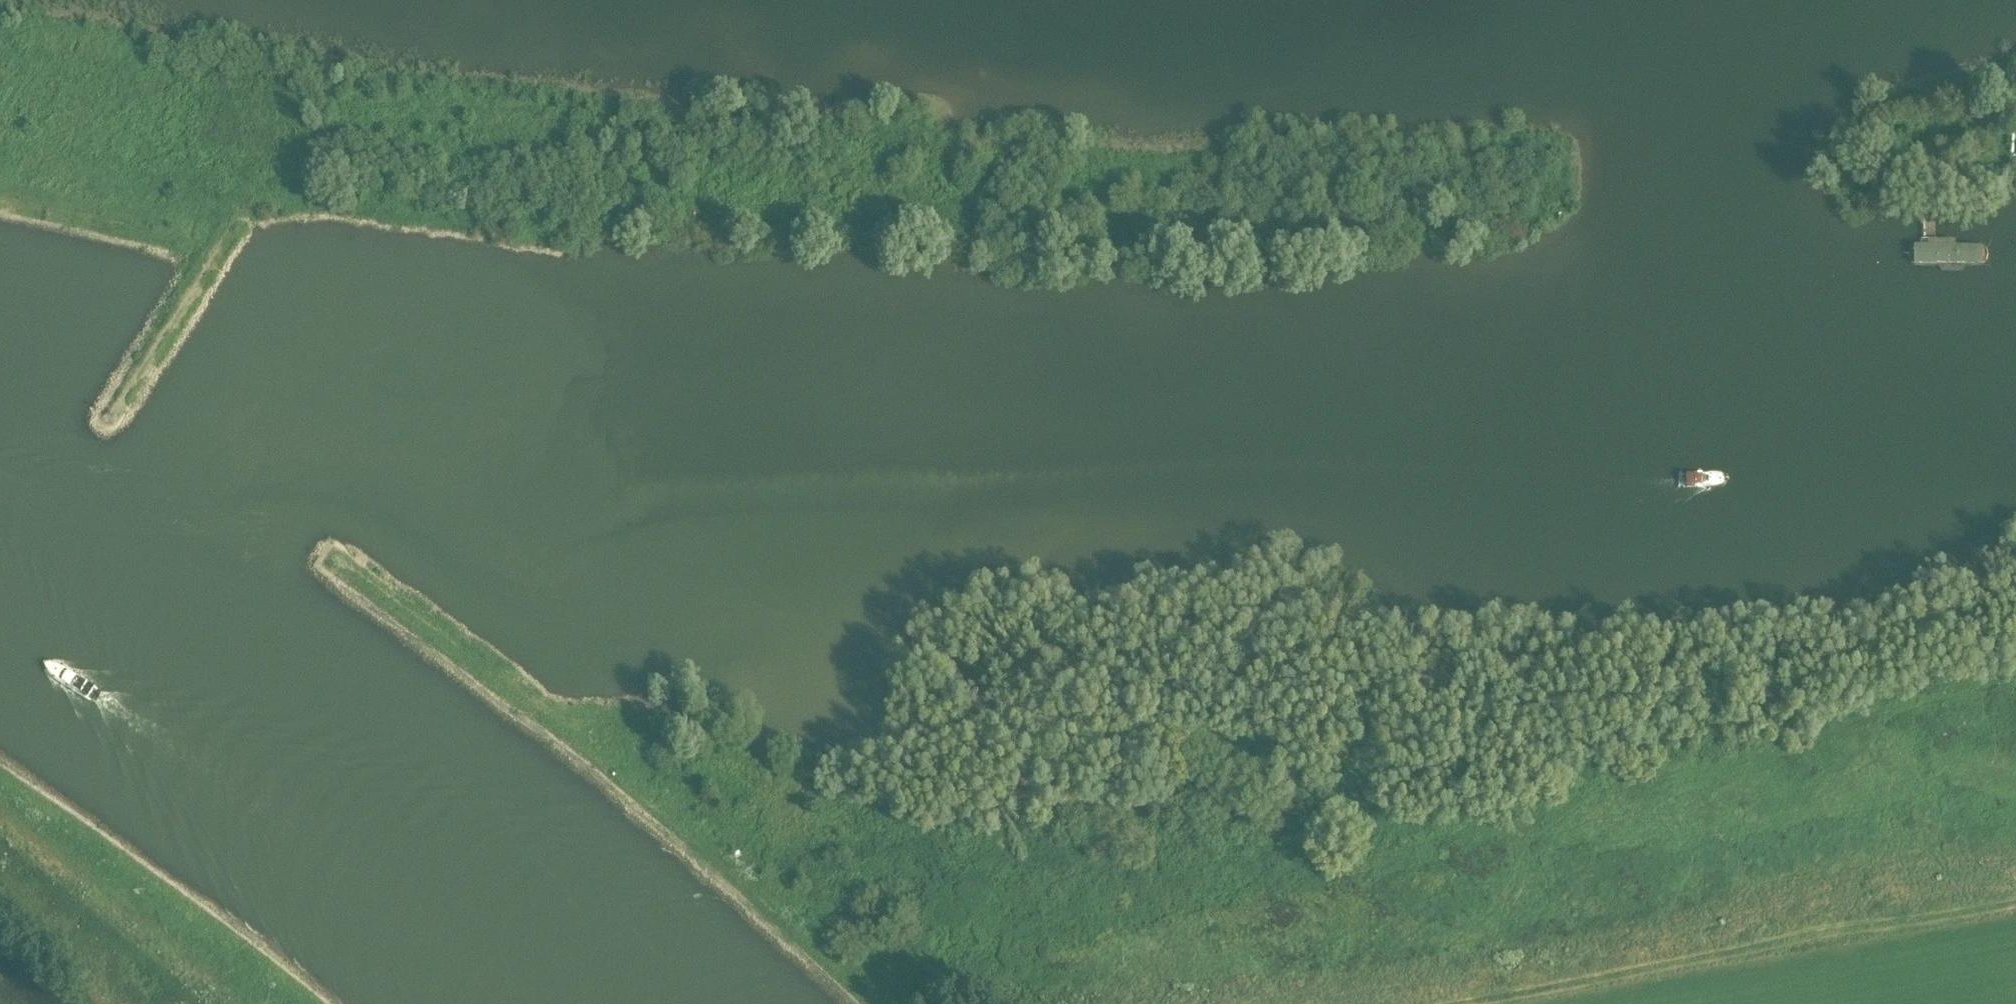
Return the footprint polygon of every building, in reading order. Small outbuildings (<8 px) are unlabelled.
[(1906,271),(1906,275),(1975,270),(1979,264),(1980,258),(1978,254),(1974,251),(1904,254),(1901,257),(1899,262),(1900,268),(1906,271)]
